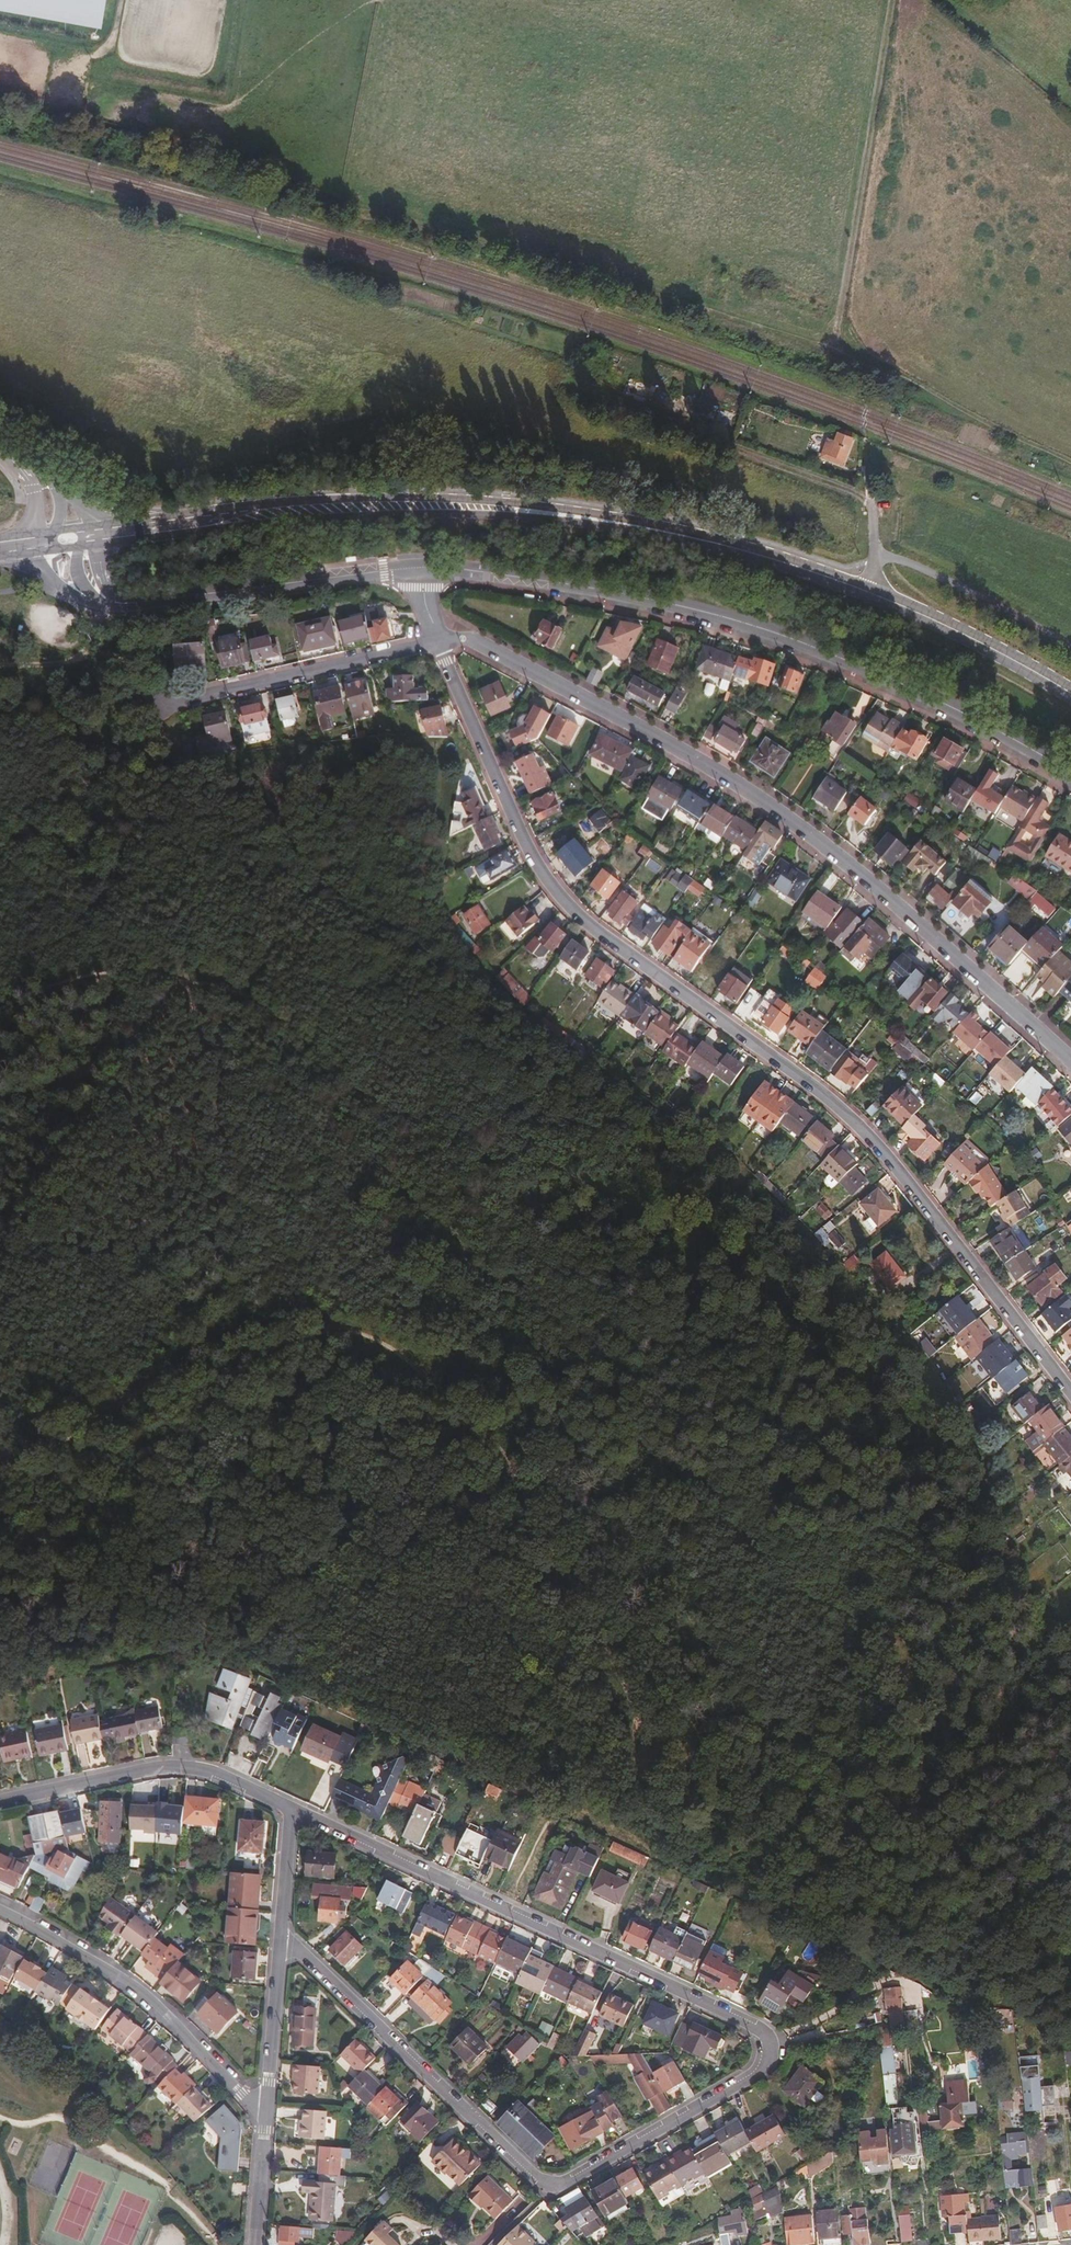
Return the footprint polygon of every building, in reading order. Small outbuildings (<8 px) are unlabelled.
[(100,29),(106,0),(0,0),(0,11),(100,29)] [(824,457),(845,464),(853,438),(840,434),(837,444),(830,441),(824,457)] [(810,449),(821,454),(823,446),(813,442),(810,449)] [(378,607),(366,609),(367,617),(372,638),(373,642),(391,638),(387,620),(382,621),(378,607)] [(365,640),(372,638),(367,617),(341,622),(345,642),(365,638),(365,640)] [(332,618),(301,625),(306,649),(338,642),(332,618)] [(563,631),(547,622),(541,634),(537,632),(534,638),(555,649),(563,631)] [(643,628),(623,624),(620,631),(610,626),(600,645),(626,659),(643,628)] [(222,667),(245,662),(239,637),(237,638),(235,633),(218,637),(219,642),(217,642),(222,667)] [(252,642),(257,663),(263,661),(263,660),(276,656),(272,637),(252,642)] [(680,649),(661,641),(650,665),(668,673),(680,649)] [(204,646),(176,647),(178,675),(207,673),(204,646)] [(735,673),(740,658),(707,647),(700,669),(724,677),(721,688),(728,690),(735,673)] [(752,660),(741,656),(740,658),(735,673),(765,684),(772,664),(753,657),(752,660)] [(590,681),(598,685),(604,673),(596,669),(590,681)] [(783,680),(775,677),(771,687),(779,690),(780,687),(798,693),(804,676),(787,670),(783,680)] [(388,703),(420,701),(419,688),(413,688),(412,674),(394,675),(395,690),(387,691),(388,703)] [(646,680),(637,675),(629,690),(659,705),(664,696),(644,686),(646,680)] [(366,682),(345,687),(351,714),(372,709),(366,682)] [(499,683),(482,691),(493,713),(510,704),(499,683)] [(339,687),(315,692),(320,717),(345,712),(339,687)] [(675,690),(667,710),(679,714),(687,695),(675,690)] [(295,697),(278,701),(282,719),(283,720),(284,726),(294,724),(296,722),(295,717),(300,716),(295,697)] [(263,704),(239,709),(243,725),(266,720),(263,704)] [(511,731),(517,748),(538,738),(552,714),(536,705),(530,716),(527,714),(526,713),(523,715),(519,718),(517,723),(519,727),(511,731)] [(442,707),(423,711),(427,731),(446,728),(442,707)] [(214,713),(204,715),(208,733),(197,735),(199,747),(232,739),(225,713),(215,715),(214,713)] [(857,727),(838,713),(832,723),(830,723),(825,731),(835,738),(833,740),(835,741),(830,749),(838,754),(842,747),(843,747),(857,727)] [(560,716),(549,735),(569,745),(579,726),(560,716)] [(905,729),(906,727),(893,720),(892,723),(878,716),(866,736),(890,752),(893,748),(905,729)] [(740,724),(730,718),(716,740),(733,751),(735,749),(739,753),(746,740),(742,737),(744,736),(736,731),(740,724)] [(409,733),(408,729),(403,719),(396,722),(399,731),(401,735),(409,733)] [(765,723),(764,724),(775,729),(777,724),(768,719),(765,723)] [(711,724),(705,735),(715,740),(721,730),(711,724)] [(913,734),(905,729),(893,748),(899,752),(903,751),(917,760),(928,742),(914,732),(913,734)] [(627,764),(634,751),(602,734),(592,753),(624,770),(627,764)] [(809,737),(805,742),(815,747),(817,741),(809,737)] [(768,740),(754,762),(774,776),(788,755),(768,740)] [(956,767),(965,751),(947,741),(938,756),(940,757),(937,763),(949,770),(953,765),(956,767)] [(646,748),(638,744),(634,751),(627,764),(630,766),(622,780),(636,788),(648,765),(639,760),(646,748)] [(959,770),(969,754),(965,751),(956,767),(959,770)] [(517,762),(531,795),(553,785),(545,766),(540,769),(534,755),(517,762)] [(830,776),(815,798),(837,813),(852,792),(830,776)] [(684,789),(661,777),(649,797),(672,809),(684,789)] [(926,799),(933,804),(947,782),(940,777),(926,799)] [(1015,785),(1016,783),(1007,777),(999,790),(1008,796),(1015,785)] [(966,812),(979,791),(962,781),(950,801),(966,812)] [(933,804),(937,806),(950,784),(947,782),(933,804)] [(1026,792),(1015,785),(1008,796),(1002,806),(1025,821),(1040,798),(1032,793),(1030,795),(1026,792)] [(691,788),(679,808),(701,822),(714,803),(691,788)] [(475,825),(487,819),(473,791),(463,797),(466,803),(463,805),(457,803),(456,815),(463,816),(462,822),(454,822),(452,836),(475,825)] [(554,794),(536,803),(543,820),(562,811),(554,794)] [(1043,821),(1037,818),(1040,814),(1042,816),(1051,803),(1041,797),(1040,798),(1025,821),(1007,850),(1030,864),(1053,828),(1043,821)] [(862,798),(851,812),(867,825),(878,810),(862,798)] [(917,801),(914,806),(921,811),(924,805),(917,801)] [(737,818),(714,803),(701,822),(724,838),(726,835),(737,818)] [(930,817),(937,822),(944,810),(937,806),(930,817)] [(954,833),(966,842),(976,848),(982,839),(972,833),(985,813),(977,808),(964,827),(959,824),(954,833)] [(602,810),(589,820),(600,833),(613,823),(602,810)] [(500,832),(493,816),(487,819),(475,825),(487,849),(504,842),(500,834),(500,832)] [(738,816),(737,818),(726,835),(748,850),(761,831),(738,816)] [(785,834),(767,822),(761,831),(748,850),(744,857),(750,861),(756,851),(759,853),(767,841),(776,847),(785,834)] [(867,828),(858,836),(862,841),(871,832),(867,828)] [(913,847),(894,831),(877,850),(897,866),(913,847)] [(948,863),(923,840),(904,862),(915,872),(920,866),(926,872),(929,868),(937,875),(948,863)] [(559,855),(566,863),(583,849),(575,841),(559,855)] [(983,841),(979,848),(988,853),(992,846),(983,841)] [(1046,862),(1070,878),(1070,848),(1059,841),(1046,862)] [(966,842),(963,846),(988,863),(992,859),(976,848),(966,842)] [(645,846),(641,852),(649,858),(653,851),(645,846)] [(998,861),(1003,851),(993,847),(989,856),(998,861)] [(512,848),(488,860),(496,876),(519,864),(512,848)] [(583,849),(566,863),(577,877),(594,863),(583,849)] [(646,866),(658,873),(663,865),(650,858),(646,866)] [(782,859),(768,880),(796,899),(811,878),(782,859)] [(481,876),(475,864),(468,868),(474,880),(481,876)] [(607,871),(595,886),(610,898),(623,882),(607,871)] [(685,880),(679,875),(674,881),(688,892),(691,888),(697,880),(689,874),(685,880)] [(1039,893),(1040,891),(1021,878),(1016,875),(1011,882),(1032,900),(1039,893)] [(697,880),(691,888),(701,895),(707,887),(697,880)] [(940,883),(933,892),(938,898),(936,900),(945,908),(954,897),(940,883)] [(970,884),(962,893),(963,894),(956,903),(971,916),(974,912),(980,917),(992,903),(970,884)] [(623,920),(630,925),(634,919),(635,917),(630,914),(639,900),(626,890),(611,912),(613,913),(612,915),(621,921),(623,920)] [(764,894),(758,890),(750,902),(756,906),(764,894)] [(842,907),(818,891),(806,911),(829,926),(834,920),(842,907)] [(938,898),(933,892),(930,895),(936,900),(938,898)] [(1057,909),(1039,893),(1032,900),(1027,905),(1033,910),(1037,904),(1051,916),(1057,909)] [(541,914),(530,901),(518,910),(528,924),(541,914)] [(477,907),(462,917),(474,934),(489,924),(477,907)] [(651,932),(657,936),(669,918),(659,911),(655,917),(642,908),(635,917),(634,919),(637,921),(633,928),(632,929),(646,939),(649,935),(651,932)] [(836,923),(834,920),(829,926),(826,930),(846,947),(853,938),(866,922),(849,908),(836,923)] [(456,915),(445,917),(448,929),(458,926),(456,915)] [(891,936),(870,917),(866,922),(853,938),(874,955),(891,936)] [(684,938),(687,940),(693,930),(680,921),(673,930),(668,927),(656,944),(671,955),(684,938)] [(553,924),(540,939),(554,950),(566,934),(553,924)] [(990,946),(1011,965),(1026,949),(1030,944),(1009,925),(990,946)] [(464,945),(469,942),(458,927),(453,930),(464,945)] [(693,930),(687,940),(689,942),(683,951),(699,963),(715,941),(695,927),(693,930)] [(1026,949),(1046,967),(1064,947),(1043,929),(1030,944),(1026,949)] [(785,942),(794,948),(797,942),(788,936),(785,942)] [(591,951),(575,939),(561,957),(578,969),(591,951)] [(785,946),(781,952),(789,957),(793,952),(785,946)] [(1059,994),(1064,988),(1070,981),(1070,953),(1064,947),(1046,967),(1041,973),(1049,980),(1054,984),(1051,987),(1059,994)] [(699,963),(683,951),(676,959),(694,971),(699,963)] [(811,953),(808,958),(817,967),(824,973),(828,968),(811,953)] [(923,984),(931,975),(924,970),(923,972),(919,969),(921,967),(905,953),(892,968),(908,981),(900,990),(910,999),(923,984)] [(599,958),(586,975),(602,986),(614,969),(599,958)] [(824,973),(817,967),(809,978),(820,989),(828,977),(824,973)] [(505,972),(501,968),(496,974),(498,978),(505,972)] [(721,990),(739,1003),(754,981),(737,969),(721,990)] [(926,987),(923,984),(910,999),(909,1001),(917,1007),(925,998),(936,1008),(949,992),(934,978),(926,987)] [(624,1012),(637,993),(624,983),(622,985),(613,979),(600,997),(622,1014),(624,1012)] [(513,981),(507,987),(526,1006),(530,999),(513,981)] [(961,998),(954,991),(933,1015),(940,1021),(944,1020),(946,1018),(958,1028),(971,1014),(958,1002),(961,998)] [(661,1011),(662,1010),(638,993),(637,993),(624,1012),(648,1030),(661,1011)] [(785,994),(782,999),(791,1005),(794,1000),(785,994)] [(859,1004),(855,1000),(849,995),(845,1002),(855,1010),(859,1004)] [(768,1020),(766,1022),(781,1033),(797,1010),(791,1005),(782,999),(777,1007),(768,1000),(759,1014),(768,1020)] [(809,1004),(795,1023),(804,1029),(806,1027),(820,1037),(824,1032),(833,1020),(824,1014),(809,1004)] [(828,1008),(824,1014),(833,1020),(836,1014),(828,1008)] [(661,1011),(672,1019),(673,1016),(663,1009),(662,1010),(661,1011)] [(676,1032),(681,1025),(672,1019),(661,1011),(648,1030),(668,1043),(676,1032)] [(560,1029),(553,1024),(550,1028),(557,1033),(560,1029)] [(987,1057),(1006,1037),(994,1025),(987,1033),(982,1039),(975,1046),(987,1057)] [(804,1029),(818,1040),(820,1037),(806,1027),(804,1029)] [(899,1028),(895,1032),(902,1038),(906,1034),(899,1028)] [(982,1039),(987,1033),(982,1028),(977,1033),(982,1039)] [(568,1041),(571,1037),(562,1030),(560,1035),(568,1041)] [(688,1063),(698,1047),(676,1032),(668,1043),(663,1050),(685,1066),(688,1063)] [(833,1071),(837,1066),(848,1052),(850,1049),(824,1032),(820,1037),(818,1040),(808,1054),(833,1071)] [(889,1039),(897,1045),(900,1041),(893,1034),(889,1039)] [(579,1043),(571,1037),(568,1041),(576,1047),(579,1043)] [(1018,1047),(1006,1037),(987,1057),(988,1058),(985,1062),(996,1072),(1018,1047)] [(921,1059),(926,1064),(931,1058),(911,1040),(906,1046),(921,1059)] [(715,1071),(725,1057),(703,1041),(698,1047),(688,1063),(710,1079),(715,1071)] [(916,1065),(921,1059),(906,1046),(900,1041),(897,1045),(892,1051),(893,1053),(897,1050),(909,1062),(911,1060),(916,1065)] [(861,1069),(869,1076),(880,1063),(870,1057),(865,1064),(848,1052),(837,1066),(838,1067),(834,1074),(842,1079),(844,1077),(851,1082),(861,1069)] [(744,1066),(728,1053),(725,1057),(715,1071),(731,1083),(744,1066)] [(1033,1068),(1018,1085),(1039,1104),(1054,1087),(1033,1068)] [(936,1074),(934,1082),(945,1086),(948,1078),(936,1074)] [(886,1104),(907,1125),(917,1115),(924,1106),(904,1086),(886,1104)] [(877,1102),(869,1111),(873,1115),(882,1106),(877,1102)] [(813,1117),(795,1103),(781,1121),(799,1135),(813,1117)] [(907,1125),(899,1134),(910,1144),(916,1138),(925,1128),(928,1125),(917,1115),(907,1125)] [(827,1158),(839,1146),(834,1141),(836,1137),(819,1121),(804,1138),(827,1158)] [(925,1128),(916,1138),(910,1144),(927,1160),(941,1144),(932,1135),(925,1128)] [(958,1181),(965,1188),(968,1185),(986,1168),(989,1167),(970,1145),(947,1167),(953,1174),(958,1181)] [(838,1182),(857,1165),(839,1146),(827,1158),(821,1163),(838,1182)] [(870,1159),(861,1167),(868,1174),(876,1166),(870,1159)] [(987,1198),(994,1206),(1011,1195),(986,1168),(968,1185),(977,1195),(979,1193),(981,1192),(987,1198)] [(823,1182),(831,1189),(837,1182),(829,1175),(823,1182)] [(764,1182),(783,1201),(788,1196),(769,1178),(764,1182)] [(1022,1190),(1030,1200),(1039,1193),(1031,1183),(1022,1190)] [(881,1189),(864,1202),(880,1223),(897,1210),(881,1189)] [(1027,1218),(1031,1216),(1016,1192),(1012,1194),(1027,1218)] [(1000,1224),(1005,1232),(1009,1229),(1027,1218),(1012,1194),(1011,1195),(994,1206),(994,1207),(1000,1216),(1003,1222),(1000,1224)] [(823,1219),(830,1214),(822,1203),(815,1207),(823,1219)] [(832,1228),(825,1233),(835,1246),(841,1241),(832,1228)] [(990,1242),(1005,1265),(1007,1263),(1023,1253),(1009,1229),(1005,1232),(990,1242)] [(887,1249),(871,1262),(890,1287),(906,1275),(887,1249)] [(1023,1253),(1007,1263),(1018,1280),(1036,1268),(1025,1252),(1023,1253)] [(1049,1272),(1031,1286),(1044,1304),(1052,1297),(1054,1299),(1064,1292),(1049,1272)] [(974,1295),(968,1288),(949,1303),(959,1316),(972,1306),(968,1299),(974,1295)] [(1037,1317),(1047,1329),(1052,1325),(1057,1332),(1070,1320),(1070,1308),(1063,1297),(1037,1317)] [(989,1347),(997,1341),(993,1336),(994,1335),(989,1328),(988,1329),(979,1319),(958,1335),(975,1358),(989,1347)] [(930,1332),(923,1337),(930,1346),(936,1341),(930,1332)] [(1011,1348),(1002,1337),(997,1341),(989,1347),(997,1359),(1011,1348)] [(1018,1360),(1028,1352),(1022,1344),(1010,1353),(1016,1361),(1018,1360)] [(1029,1375),(1018,1360),(1016,1361),(997,1376),(1009,1391),(1029,1375)] [(936,1364),(946,1379),(952,1376),(940,1361),(936,1364)] [(947,1381),(951,1389),(963,1379),(958,1373),(947,1381)] [(1032,1418),(1043,1409),(1029,1392),(1012,1406),(1025,1423),(1032,1418)] [(1049,1440),(1065,1426),(1049,1405),(1043,1409),(1032,1418),(1041,1431),(1049,1440)] [(1070,1457),(1070,1433),(1065,1426),(1049,1440),(1046,1441),(1063,1463),(1070,1457)] [(1046,1441),(1049,1440),(1041,1431),(1032,1438),(1039,1447),(1046,1441)] [(1063,1463),(1061,1465),(1066,1471),(1069,1468),(1070,1471),(1070,1457),(1063,1463)] [(266,1740),(258,1758),(267,1762),(276,1744),(279,1745),(283,1741),(292,1745),(306,1715),(294,1708),(290,1715),(280,1711),(281,1707),(276,1706),(278,1701),(271,1697),(267,1705),(262,1703),(264,1699),(255,1695),(247,1711),(240,1707),(249,1690),(252,1684),(226,1672),(216,1685),(233,1693),(228,1703),(207,1694),(203,1718),(229,1730),(236,1716),(243,1721),(239,1729),(249,1733),(252,1727),(256,1728),(252,1737),(259,1740),(261,1737),(266,1740)] [(256,1693),(249,1690),(240,1707),(247,1711),(255,1695),(256,1693)] [(122,1734),(136,1733),(136,1730),(160,1726),(156,1707),(132,1711),(131,1707),(106,1719),(95,1721),(94,1715),(82,1717),(83,1719),(74,1721),(72,1714),(65,1715),(70,1744),(110,1736),(111,1742),(122,1740),(122,1734)] [(65,1750),(60,1724),(31,1731),(35,1754),(52,1750),(52,1753),(65,1750)] [(309,1754),(310,1751),(318,1755),(328,1760),(338,1738),(311,1725),(299,1748),(309,1754)] [(8,1759),(9,1760),(27,1756),(22,1731),(0,1735),(0,1763),(3,1762),(3,1760),(8,1759)] [(297,1752),(325,1765),(328,1760),(318,1755),(310,1751),(309,1754),(299,1748),(297,1752)] [(342,1806),(346,1809),(351,1808),(359,1811),(359,1810),(379,1819),(387,1803),(394,1807),(398,1801),(409,1807),(412,1803),(415,1804),(422,1788),(408,1781),(407,1783),(398,1778),(406,1761),(402,1759),(381,1766),(367,1796),(335,1781),(328,1796),(342,1804),(342,1806)] [(498,1789),(485,1782),(482,1791),(495,1797),(498,1789)] [(221,1799),(187,1798),(187,1803),(186,1815),(185,1824),(220,1826),(221,1799)] [(106,1823),(101,1823),(101,1829),(106,1830),(106,1842),(124,1842),(125,1799),(113,1799),(113,1803),(107,1803),(106,1814),(106,1823)] [(185,1824),(187,1803),(171,1803),(171,1800),(162,1799),(161,1808),(161,1830),(185,1830),(185,1824)] [(161,1830),(161,1808),(145,1808),(145,1805),(135,1804),(135,1832),(149,1832),(149,1835),(161,1835),(161,1830)] [(400,1836),(418,1845),(424,1848),(440,1816),(432,1812),(415,1804),(400,1836)] [(84,1809),(62,1813),(70,1837),(89,1835),(84,1809)] [(51,1882),(50,1885),(66,1893),(74,1888),(83,1870),(86,1872),(91,1862),(79,1857),(74,1853),(70,1837),(62,1813),(62,1811),(30,1819),(33,1833),(36,1846),(38,1854),(16,1864),(0,1856),(0,1884),(18,1893),(30,1871),(51,1882)] [(243,1820),(241,1852),(266,1855),(270,1823),(243,1820)] [(483,1854),(482,1857),(507,1869),(520,1842),(495,1830),(490,1838),(483,1854)] [(437,1849),(452,1857),(460,1839),(445,1832),(437,1849)] [(36,1846),(33,1833),(27,1835),(29,1846),(36,1846)] [(482,1854),(483,1854),(490,1838),(482,1834),(478,1841),(469,1838),(465,1845),(482,1854)] [(642,1856),(612,1842),(608,1850),(638,1865),(642,1856)] [(482,1854),(465,1845),(457,1862),(474,1871),(482,1854)] [(588,1881),(597,1861),(584,1855),(583,1858),(564,1848),(560,1855),(554,1852),(550,1860),(556,1863),(548,1882),(541,1879),(532,1899),(544,1905),(546,1902),(558,1908),(575,1875),(588,1881)] [(342,1856),(316,1853),(313,1877),(339,1879),(342,1856)] [(556,1863),(550,1860),(541,1879),(548,1882),(556,1863)] [(627,1884),(601,1872),(592,1892),(618,1904),(627,1884)] [(259,1947),(262,1910),(264,1886),(265,1875),(237,1873),(236,1883),(235,1899),(232,1898),(232,1907),(233,1908),(231,1944),(259,1947)] [(381,1901),(397,1909),(405,1913),(415,1894),(390,1882),(381,1901)] [(368,1890),(318,1885),(317,1898),(326,1899),(324,1922),(342,1924),(343,1915),(350,1916),(351,1908),(353,1901),(354,1895),(365,1897),(368,1890)] [(28,1903),(33,1905),(37,1896),(33,1894),(28,1903)] [(33,1905),(31,1907),(32,1908),(40,1912),(46,1901),(37,1896),(33,1905)] [(183,1947),(178,1943),(166,1933),(163,1937),(116,1902),(102,1921),(112,1929),(117,1932),(115,1935),(124,1942),(126,1939),(160,1966),(167,1958),(172,1962),(183,1947)] [(450,1915),(428,1905),(422,1902),(412,1924),(440,1936),(450,1915)] [(513,1984),(537,1996),(540,1991),(588,2014),(598,1993),(586,1987),(580,1984),(581,1982),(550,1968),(541,1963),(540,1965),(535,1963),(539,1954),(529,1949),(529,1951),(502,1937),(501,1941),(493,1937),(492,1939),(484,1934),(486,1931),(469,1923),(467,1927),(459,1923),(460,1922),(453,1918),(441,1941),(461,1951),(490,1964),(492,1961),(517,1974),(513,1984)] [(640,1950),(651,1928),(638,1922),(635,1927),(628,1924),(621,1940),(640,1950)] [(346,1928),(337,1938),(342,1943),(334,1951),(350,1967),(367,1949),(346,1928)] [(661,1929),(651,1950),(675,1962),(694,1970),(706,1944),(688,1935),(686,1940),(661,1929)] [(544,1952),(548,1943),(539,1940),(535,1949),(544,1952)] [(815,1963),(824,1947),(813,1941),(803,1957),(815,1963)] [(53,1945),(37,1960),(49,1973),(65,1958),(53,1945)] [(261,1953),(238,1951),(236,1979),(258,1981),(261,1953)] [(722,1960),(710,1953),(699,1976),(707,1980),(706,1983),(721,1991),(722,1989),(733,1993),(740,1976),(729,1970),(728,1973),(719,1969),(722,1960)] [(0,1959),(0,1994),(12,1969),(0,1963),(2,1960),(0,1959)] [(387,1981),(402,1996),(406,1992),(411,1997),(410,1998),(415,2004),(427,2015),(433,2021),(435,2020),(439,2023),(449,2012),(446,2008),(449,2004),(421,1978),(428,1970),(415,1961),(409,1967),(404,1963),(387,1981)] [(443,1968),(432,1961),(428,1970),(439,1976),(443,1968)] [(205,1983),(184,1965),(166,1986),(189,2004),(205,1983)] [(22,1973),(21,1975),(14,1972),(1,1997),(6,2000),(5,2001),(15,2007),(16,2005),(24,2010),(27,2002),(48,2015),(49,2014),(56,2019),(55,2020),(64,2026),(64,2029),(65,2032),(68,2034),(71,2034),(74,2033),(83,2040),(99,2021),(70,2000),(69,2000),(53,1988),(54,1986),(40,1979),(37,1984),(29,1980),(30,1978),(22,1973)] [(781,2015),(786,2007),(798,2014),(813,1988),(788,1974),(780,1989),(772,1985),(761,2004),(781,2015)] [(890,2030),(900,2028),(894,1989),(881,1991),(877,1993),(881,2015),(884,2015),(887,2014),(890,2030)] [(631,2006),(605,1994),(596,2016),(620,2027),(631,2006)] [(215,2003),(210,1999),(198,2012),(222,2036),(242,2015),(222,1995),(215,2003)] [(291,2044),(309,2045),(312,2007),(314,1996),(302,1996),(300,2006),(294,2006),(291,2044)] [(521,2009),(511,2003),(506,2016),(518,2022),(522,2014),(519,2013),(521,2009)] [(675,2014),(651,2003),(641,2024),(664,2035),(675,2014)] [(427,2015),(415,2004),(411,2008),(422,2019),(427,2015)] [(340,2037),(351,2028),(341,2017),(331,2025),(340,2037)] [(145,2054),(137,2046),(122,2031),(120,2033),(115,2028),(117,2026),(110,2019),(93,2035),(121,2063),(119,2065),(138,2082),(131,2083),(131,2090),(137,2096),(144,2095),(144,2089),(148,2089),(152,2093),(147,2098),(158,2109),(157,2110),(164,2118),(167,2115),(175,2123),(185,2134),(196,2126),(202,2121),(184,2101),(185,2099),(174,2086),(171,2088),(164,2082),(166,2080),(160,2075),(161,2073),(153,2065),(154,2064),(150,2061),(149,2062),(144,2056),(145,2054)] [(865,2022),(855,2024),(843,2026),(843,2031),(866,2027),(865,2022)] [(688,2028),(677,2024),(669,2043),(700,2058),(701,2055),(706,2057),(710,2048),(712,2049),(718,2037),(718,2036),(690,2024),(688,2028)] [(532,2037),(542,2042),(546,2032),(536,2028),(532,2037)] [(875,2028),(872,2028),(884,2103),(896,2100),(885,2034),(877,2035),(875,2028)] [(462,2058),(460,2060),(467,2067),(485,2049),(475,2040),(466,2031),(450,2047),(462,2058)] [(518,2039),(515,2036),(503,2048),(519,2064),(540,2042),(532,2037),(530,2036),(528,2038),(523,2034),(518,2039)] [(555,2039),(547,2035),(543,2044),(542,2047),(549,2050),(555,2039)] [(587,2041),(577,2036),(569,2055),(573,2055),(581,2054),(587,2041)] [(366,2102),(364,2104),(384,2123),(403,2103),(388,2089),(384,2084),(382,2086),(363,2067),(373,2057),(353,2037),(338,2053),(357,2072),(348,2082),(343,2077),(335,2085),(338,2092),(347,2083),(366,2102)] [(706,2057),(714,2060),(719,2048),(718,2047),(721,2041),(718,2037),(712,2049),(710,2048),(706,2057)] [(660,2093),(670,2087),(682,2080),(671,2061),(650,2073),(646,2068),(638,2053),(608,2054),(608,2044),(597,2044),(597,2054),(585,2054),(589,2063),(630,2061),(638,2074),(632,2077),(646,2100),(652,2096),(656,2104),(652,2106),(657,2115),(661,2112),(661,2113),(669,2108),(660,2093)] [(585,2062),(581,2054),(573,2055),(574,2065),(587,2065),(585,2062)] [(1061,2088),(1049,2089),(1046,2056),(1027,2058),(1032,2115),(1053,2114),(1052,2105),(1062,2104),(1061,2088)] [(317,2093),(319,2066),(293,2064),(291,2074),(294,2073),(293,2092),(317,2093)] [(801,2071),(783,2092),(802,2108),(820,2086),(801,2071)] [(684,2083),(682,2080),(670,2087),(672,2091),(684,2083)] [(1008,2080),(998,2081),(1001,2100),(1011,2099),(1008,2080)] [(919,2118),(922,2134),(946,2131),(965,2127),(961,2106),(972,2105),(968,2083),(949,2087),(950,2101),(941,2103),(942,2108),(944,2124),(930,2126),(928,2116),(919,2118)] [(388,2089),(403,2103),(406,2100),(391,2085),(388,2089)] [(588,2114),(597,2133),(607,2128),(605,2124),(617,2118),(602,2091),(590,2097),(594,2103),(585,2108),(588,2114)] [(400,2118),(410,2128),(408,2130),(417,2139),(435,2120),(416,2101),(400,2118)] [(517,2102),(499,2121),(535,2157),(552,2138),(517,2102)] [(240,2125),(225,2108),(210,2122),(223,2138),(220,2170),(236,2172),(241,2131),(240,2125)] [(302,2119),(300,2136),(323,2137),(325,2109),(303,2108),(302,2119)] [(597,2133),(585,2108),(572,2115),(573,2118),(558,2126),(562,2135),(558,2138),(563,2149),(568,2147),(568,2148),(597,2133)] [(918,2110),(914,2110),(915,2114),(919,2143),(922,2157),(926,2157),(922,2134),(919,2118),(918,2110)] [(894,2162),(904,2161),(906,2164),(914,2163),(915,2166),(923,2164),(922,2157),(909,2159),(907,2144),(919,2143),(915,2114),(907,2116),(906,2111),(893,2114),(897,2134),(890,2135),(894,2162)] [(730,2164),(725,2155),(748,2142),(754,2152),(783,2137),(771,2118),(743,2132),(736,2122),(712,2134),(715,2139),(692,2152),(689,2147),(680,2152),(674,2156),(672,2153),(654,2163),(656,2165),(651,2168),(642,2174),(656,2198),(666,2192),(665,2189),(673,2184),(675,2187),(685,2181),(683,2178),(690,2174),(692,2176),(703,2171),(706,2177),(730,2164)] [(453,2136),(451,2139),(460,2147),(463,2144),(453,2136)] [(889,2169),(884,2140),(882,2136),(856,2141),(861,2167),(873,2166),(877,2171),(889,2169)] [(1008,2136),(1003,2137),(1003,2140),(1011,2180),(1023,2178),(1024,2185),(1041,2182),(1030,2167),(1018,2168),(1016,2157),(1022,2156),(1008,2136)] [(460,2147),(451,2139),(432,2159),(446,2172),(448,2170),(462,2182),(481,2162),(463,2144),(460,2147)] [(317,2144),(315,2173),(335,2174),(337,2146),(317,2144)] [(808,2163),(797,2149),(791,2153),(802,2166),(804,2166),(808,2163)] [(830,2164),(828,2151),(816,2158),(820,2169),(830,2164)] [(820,2169),(816,2158),(808,2163),(804,2166),(806,2176),(820,2169)] [(606,2215),(610,2214),(629,2202),(627,2196),(642,2186),(633,2167),(616,2177),(593,2191),(606,2215)] [(487,2175),(467,2197),(475,2205),(480,2202),(496,2218),(513,2200),(487,2175)] [(1058,2178),(1047,2179),(1049,2194),(1060,2194),(1058,2178)] [(331,2182),(301,2179),(300,2192),(309,2193),(307,2219),(328,2220),(331,2182)] [(384,2195),(379,2200),(384,2205),(395,2195),(386,2186),(381,2192),(384,2195)] [(363,2188),(351,2187),(350,2198),(362,2199),(363,2188)] [(772,2189),(746,2199),(753,2220),(766,2214),(767,2217),(779,2212),(772,2198),(776,2196),(772,2189)] [(608,2222),(591,2193),(572,2204),(577,2212),(564,2221),(572,2229),(583,2223),(589,2233),(608,2222)] [(980,2220),(979,2212),(973,2213),(971,2204),(975,2203),(974,2193),(949,2197),(952,2218),(957,2217),(959,2234),(972,2232),(971,2229),(976,2229),(980,2244),(996,2244),(994,2238),(1011,2234),(1007,2216),(990,2219),(980,2220)] [(613,2219),(633,2207),(629,2202),(610,2214),(613,2219)] [(1070,2225),(1070,2206),(1059,2207),(1070,2225)] [(734,2208),(735,2209),(727,2213),(729,2217),(715,2222),(721,2237),(720,2237),(723,2244),(733,2244),(728,2234),(735,2232),(737,2235),(748,2231),(738,2207),(734,2208)] [(839,2208),(818,2213),(823,2239),(828,2239),(829,2244),(847,2244),(839,2208)] [(895,2208),(880,2211),(883,2226),(893,2224),(892,2219),(896,2218),(895,2208)] [(869,2212),(853,2214),(853,2221),(847,2222),(851,2243),(863,2241),(863,2244),(865,2244),(866,2244),(875,2244),(875,2243),(869,2212)] [(904,2244),(916,2243),(915,2216),(903,2216),(904,2244)] [(819,2240),(814,2218),(784,2224),(790,2244),(794,2244),(819,2240)] [(365,2240),(370,2244),(398,2244),(387,2233),(391,2229),(384,2221),(365,2240)] [(1049,2232),(1047,2221),(1040,2222),(1042,2233),(1049,2232)] [(311,2226),(280,2223),(278,2243),(291,2244),(292,2239),(297,2240),(297,2238),(310,2239),(311,2226)] [(499,2244),(535,2244),(537,2243),(518,2225),(499,2244)] [(1029,2227),(1021,2228),(1023,2244),(1033,2243),(1029,2227)] [(348,2243),(360,2231),(340,2229),(339,2236),(348,2243)] [(717,2236),(693,2244),(720,2244),(717,2236)]
